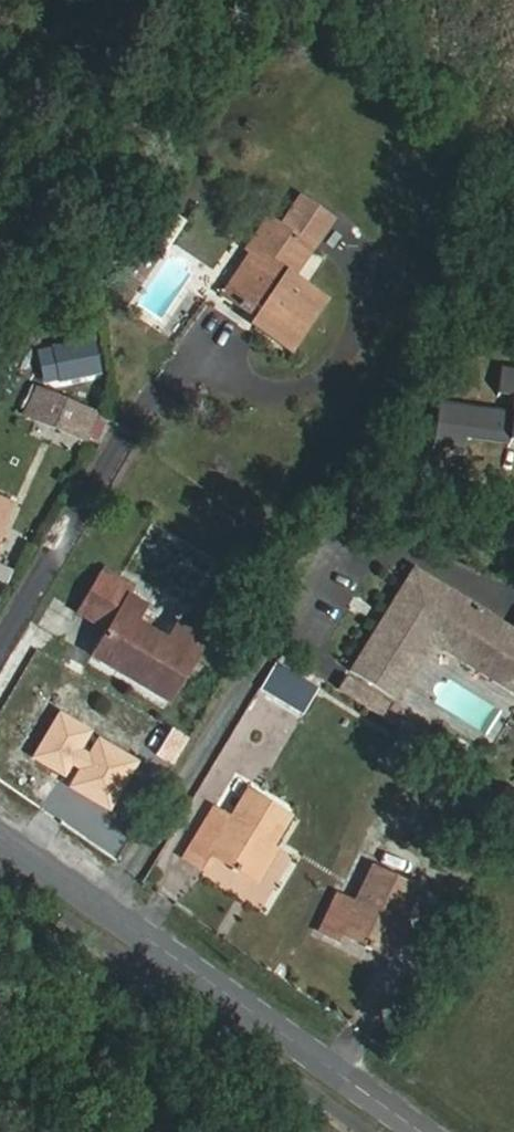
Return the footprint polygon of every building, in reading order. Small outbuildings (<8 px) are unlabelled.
[(283,227),(269,217),(247,249),(252,252),(223,294),(257,317),(253,323),(292,350),(325,300),(293,277),(313,248),(333,219),(302,198),(283,227)] [(170,211),(156,240),(171,247),(185,219),(170,211)] [(90,340),(51,349),(58,382),(98,373),(90,340)] [(501,369),(498,387),(513,390),(513,371),(501,369)] [(84,439),(94,413),(35,389),(24,416),(44,424),(40,433),(52,438),(56,428),(84,439)] [(439,405),(434,442),(464,447),(465,436),(513,443),(513,398),(511,415),(439,405)] [(7,524),(6,523),(14,505),(0,498),(0,540),(7,524)] [(352,671),(399,699),(434,642),(513,691),(513,626),(415,566),(387,613),(392,617),(385,628),(380,625),(352,671)] [(131,591),(99,572),(81,604),(113,622),(108,630),(93,657),(170,701),(204,641),(176,624),(167,640),(135,622),(144,606),(127,597),(131,591)] [(81,604),(76,612),(108,630),(113,622),(81,604)] [(387,613),(380,625),(385,628),(392,617),(387,613)] [(346,675),(338,691),(370,707),(378,692),(346,675)] [(143,763),(59,712),(27,764),(110,816),(143,763)] [(215,858),(240,873),(261,841),(270,847),(290,815),(247,789),(229,819),(213,810),(184,857),(207,872),(215,858)] [(261,841),(240,873),(255,882),(276,850),(270,847),(261,841)] [(344,934),(375,950),(392,917),(403,922),(419,888),(373,866),(355,904),(337,896),(319,932),(340,941),(344,934)] [(392,917),(375,950),(390,958),(406,924),(403,922),(392,917)]
